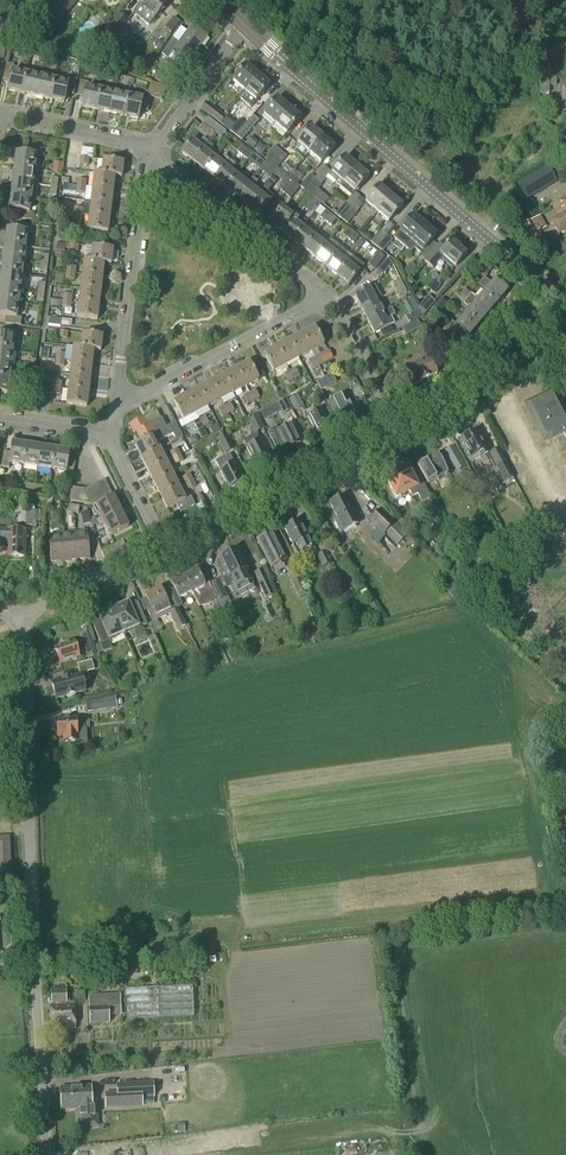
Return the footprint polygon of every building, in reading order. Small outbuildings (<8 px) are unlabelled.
[(43,10),(57,22),(75,2),(72,0),(52,0),(43,10)] [(141,18),(149,25),(168,3),(164,0),(144,0),(134,13),(141,18)] [(105,47),(119,31),(127,21),(121,16),(99,43),(105,47)] [(173,17),(164,28),(171,34),(180,23),(173,17)] [(188,63),(207,36),(199,31),(201,28),(193,23),(179,43),(172,38),(161,54),(168,59),(173,52),(188,63)] [(45,53),(48,47),(39,43),(37,51),(45,53)] [(48,47),(45,53),(54,56),(56,50),(48,47)] [(22,94),(26,74),(13,71),(14,66),(6,64),(3,79),(10,81),(8,91),(22,94)] [(244,92),(258,75),(246,65),(232,82),(244,91),(244,92)] [(159,73),(155,79),(164,85),(168,79),(159,73)] [(26,74),(22,94),(36,97),(40,77),(26,74)] [(244,92),(244,91),(238,98),(244,103),(249,97),(255,102),(269,85),(258,75),(244,92)] [(54,80),(40,77),(36,97),(50,100),(54,80)] [(538,77),(539,93),(549,93),(549,86),(556,86),(556,78),(549,78),(548,77),(538,77)] [(68,83),(54,80),(50,100),(64,103),(66,93),(73,95),(77,79),(69,78),(68,83)] [(96,110),(100,91),(87,88),(88,82),(80,80),(77,96),(84,98),(82,107),(96,110)] [(151,82),(148,89),(164,94),(166,87),(151,82)] [(164,94),(148,89),(146,95),(151,97),(161,101),(164,94)] [(114,94),(100,91),(96,110),(110,113),(114,94)] [(114,94),(110,113),(124,116),(128,97),(114,94)] [(128,97),(124,116),(138,119),(140,110),(147,111),(151,97),(146,95),(143,94),(142,99),(128,97)] [(275,125),(289,108),(277,98),(263,115),(275,125)] [(289,108),(275,125),(286,135),(300,118),(289,108)] [(225,118),(213,109),(208,115),(221,124),(225,118)] [(253,115),(245,124),(236,136),(242,141),(259,120),(253,115)] [(215,133),(219,127),(207,118),(203,124),(215,133)] [(245,124),(240,119),(229,131),(236,136),(245,124)] [(219,127),(215,133),(221,138),(226,132),(219,127)] [(309,154),(323,137),(311,127),(297,144),(309,154)] [(334,148),(323,137),(309,154),(320,164),(334,148)] [(191,140),(181,153),(192,162),(208,143),(203,139),(198,145),(191,140)] [(236,152),(242,145),(236,141),(231,148),(236,152)] [(192,162),(203,171),(216,154),(211,150),(213,147),(208,143),(192,162)] [(247,149),(242,145),(236,152),(242,156),(247,149)] [(271,163),(281,152),(275,146),(264,159),(271,163)] [(16,153),(14,168),(34,170),(36,160),(36,157),(41,157),(42,149),(27,147),(26,155),(16,153)] [(72,167),(73,153),(64,152),(64,166),(72,167)] [(287,157),(281,152),(271,163),(277,168),(287,157)] [(216,154),(203,171),(215,180),(230,160),(225,156),(222,159),(216,154)] [(89,158),(82,157),(80,157),(79,164),(89,165),(89,158)] [(345,157),(331,173),(326,179),(333,184),(334,183),(339,187),(357,167),(345,157)] [(259,170),(264,163),(259,158),(253,165),(259,170)] [(115,176),(122,177),(123,162),(103,160),(102,174),(94,173),(94,174),(115,176)] [(230,160),(215,180),(226,189),(236,175),(231,170),(235,164),(230,160)] [(264,163),(259,170),(264,174),(270,167),(264,163)] [(357,167),(339,187),(351,197),(369,177),(357,167)] [(14,168),(12,182),(33,185),(34,170),(14,168)] [(517,185),(525,197),(552,181),(544,168),(517,185)] [(94,174),(93,188),(113,190),(115,176),(94,174)] [(305,191),(316,179),(310,174),(301,185),(300,187),(302,189),(305,191)] [(248,184),(236,175),(226,189),(237,197),(248,184)] [(51,187),(58,188),(60,178),(52,177),(51,187)] [(284,194),(294,182),(288,177),(278,190),(284,194)] [(248,184),(237,197),(248,206),(259,193),(253,188),(258,182),(253,178),(248,184)] [(322,184),(316,179),(305,191),(310,195),(312,196),(313,195),(322,184)] [(12,182),(11,196),(31,199),(33,185),(12,182)] [(267,182),(259,193),(248,206),(260,215),(274,197),(267,192),(272,186),(267,182)] [(296,183),(294,182),(284,194),(290,199),(300,187),(296,183)] [(76,192),(77,186),(63,184),(63,191),(76,192)] [(377,213),(391,196),(379,186),(365,203),(377,213)] [(58,188),(51,187),(49,200),(56,201),(58,188)] [(93,188),(91,202),(111,204),(113,190),(93,188)] [(312,196),(310,195),(306,201),(316,209),(320,204),(312,196)] [(31,199),(11,196),(9,211),(19,212),(18,219),(34,221),(34,213),(29,212),(31,199)] [(403,206),(391,196),(377,213),(389,223),(403,206)] [(565,231),(565,199),(553,207),(559,218),(551,223),(558,235),(565,231)] [(58,209),(70,210),(71,203),(59,201),(58,209)] [(91,202),(89,216),(109,218),(111,204),(91,202)] [(341,219),(351,207),(346,202),(335,214),(341,219)] [(281,232),(292,219),(299,211),(293,206),(289,211),(283,206),(270,223),(281,232)] [(351,207),(341,219),(347,224),(357,213),(351,207)] [(325,222),(330,215),(325,211),(320,218),(325,222)] [(336,219),(330,215),(325,222),(331,226),(336,219)] [(410,253),(430,230),(413,215),(393,238),(410,253)] [(109,218),(89,216),(87,230),(108,233),(109,218)] [(530,219),(521,224),(532,242),(541,237),(539,233),(540,232),(539,231),(546,227),(540,216),(532,221),(530,219)] [(292,219),(281,232),(292,241),(303,227),(292,219)] [(5,244),(25,247),(27,233),(32,234),(33,226),(17,224),(16,231),(6,230),(5,244)] [(303,227),(292,241),(303,250),(314,236),(303,227)] [(353,233),(350,230),(348,228),(342,235),(348,239),(353,233)] [(314,236),(303,250),(315,259),(330,239),(319,230),(314,236)] [(377,246),(387,235),(381,230),(371,241),(377,246)] [(436,235),(430,230),(410,253),(411,253),(417,247),(422,252),(420,254),(426,259),(424,262),(428,265),(443,248),(439,244),(437,246),(431,241),(436,235)] [(353,233),(348,239),(353,244),(358,237),(353,233)] [(387,235),(377,246),(383,251),(392,240),(387,235)] [(52,252),(60,254),(63,240),(55,239),(52,252)] [(330,239),(315,259),(326,267),(341,248),(330,239)] [(443,248),(428,265),(432,269),(443,257),(456,267),(466,255),(450,241),(444,248),(443,248)] [(5,244),(3,259),(23,261),(25,247),(5,244)] [(69,244),(69,251),(78,252),(79,245),(69,244)] [(93,247),(91,261),(111,264),(113,249),(93,247)] [(346,252),(341,248),(326,267),(337,276),(348,263),(342,258),(346,252)] [(378,252),(367,265),(374,270),(384,257),(378,252)] [(41,254),(40,263),(48,264),(49,255),(41,254)] [(348,263),(337,276),(348,285),(359,272),(364,265),(352,256),(348,263)] [(23,261),(3,259),(1,273),(22,275),(23,261)] [(386,259),(376,272),(383,277),(393,264),(386,259)] [(84,260),(82,275),(102,277),(104,263),(111,264),(91,261),(84,260)] [(407,272),(413,264),(408,260),(402,268),(407,272)] [(48,264),(40,263),(39,272),(46,273),(48,264)] [(1,273),(0,283),(0,287),(20,289),(22,275),(1,273)] [(484,292),(497,303),(508,290),(488,274),(484,279),(489,282),(490,281),(492,283),(484,292)] [(102,277),(82,275),(80,289),(101,291),(102,277)] [(395,291),(403,286),(400,280),(392,284),(395,291)] [(37,291),(44,292),(45,283),(38,282),(37,291)] [(376,301),(381,298),(375,285),(354,296),(361,309),(376,301)] [(403,286),(395,291),(398,297),(407,293),(403,286)] [(18,303),(20,289),(0,287),(0,301),(18,303)] [(236,306),(239,290),(225,287),(222,303),(236,306)] [(101,291),(80,289),(79,303),(99,305),(101,291)] [(44,292),(37,291),(36,300),(43,301),(44,292)] [(497,303),(484,292),(476,301),(474,300),(475,299),(471,295),(467,299),(486,316),(497,303)] [(419,310),(423,317),(435,302),(428,296),(418,308),(419,310)] [(430,311),(437,316),(448,304),(441,298),(430,311)] [(486,316),(467,299),(463,303),(468,307),(469,306),(471,307),(462,317),(475,329),(486,316)] [(0,301),(0,316),(6,317),(5,324),(21,326),(22,318),(17,317),(18,303),(0,301)] [(72,302),(62,301),(62,307),(71,309),(72,302)] [(382,313),(376,301),(361,309),(367,321),(382,313)] [(99,305),(79,303),(77,317),(97,320),(99,305)] [(423,317),(419,310),(405,317),(409,324),(416,320),(423,317)] [(382,313),(367,321),(374,334),(389,326),(382,313)] [(49,317),(48,325),(60,327),(61,319),(49,317)] [(475,329),(462,317),(455,326),(453,325),(454,324),(450,320),(446,324),(465,341),(475,329)] [(416,320),(409,324),(401,328),(405,336),(421,327),(416,320)] [(465,341),(446,324),(442,329),(447,332),(448,331),(449,332),(437,347),(446,363),(465,341)] [(301,334),(311,352),(324,345),(314,327),(301,334)] [(12,352),(14,338),(19,339),(20,331),(4,329),(3,336),(0,336),(0,350),(12,352)] [(82,334),(80,348),(93,350),(100,351),(102,336),(82,334)] [(311,352),(301,334),(289,340),(299,358),(311,352)] [(299,358),(289,340),(276,347),(286,365),(299,358)] [(73,347),(72,361),(92,364),(93,350),(80,348),(73,347)] [(286,365),(276,347),(264,354),(273,372),(286,365)] [(11,366),(12,352),(0,350),(0,365),(11,366)] [(413,386),(437,373),(429,358),(426,353),(404,365),(406,370),(406,371),(413,386)] [(314,358),(319,366),(324,363),(320,355),(314,358)] [(319,366),(314,358),(308,361),(313,369),(319,366)] [(28,368),(35,369),(36,360),(29,359),(28,368)] [(92,364),(72,361),(70,375),(90,378),(92,364)] [(236,369),(246,387),(258,380),(249,362),(236,369)] [(9,380),(11,366),(0,365),(0,379),(9,380)] [(36,377),(47,379),(49,369),(38,368),(36,377)] [(295,368),(289,371),(294,379),(300,376),(295,368)] [(246,387),(236,369),(223,375),(233,393),(246,387)] [(294,379),(289,371),(283,374),(288,382),(294,379)] [(70,375),(68,389),(88,392),(90,378),(70,375)] [(233,393),(223,375),(211,382),(220,400),(233,393)] [(329,386),(325,378),(316,382),(321,391),(329,386)] [(0,379),(0,394),(7,394),(9,380),(0,379)] [(53,381),(52,387),(61,389),(61,382),(53,381)] [(37,383),(33,383),(29,382),(27,398),(35,399),(37,383)] [(211,382),(198,389),(208,407),(220,400),(211,382)] [(61,389),(52,387),(51,394),(60,396),(61,389)] [(88,392),(68,389),(66,404),(87,406),(88,392)] [(198,389),(186,395),(195,413),(208,407),(198,389)] [(255,389),(249,393),(253,401),(259,398),(255,389)] [(537,415),(558,404),(552,392),(531,403),(537,415)] [(253,401),(249,393),(243,396),(247,404),(253,401)] [(195,413),(186,395),(173,402),(182,420),(195,413)] [(293,408),(302,404),(298,395),(289,399),(293,408)] [(356,401),(351,403),(349,404),(344,395),(329,403),(337,419),(345,415),(351,426),(365,419),(356,401)] [(284,415),(292,411),(286,399),(278,403),(284,415)] [(230,403),(224,406),(228,414),(235,426),(240,424),(230,403)] [(558,404),(537,415),(542,425),(563,414),(558,404)] [(228,414),(224,406),(218,409),(222,418),(228,414)] [(331,427),(322,409),(307,417),(316,434),(331,427)] [(565,427),(565,420),(563,414),(542,425),(548,436),(565,427)] [(205,416),(199,419),(203,428),(209,425),(205,416)] [(255,434),(263,430),(256,416),(246,421),(248,425),(250,424),(255,434)] [(162,419),(148,425),(144,417),(129,425),(134,434),(136,432),(141,442),(153,436),(156,442),(173,434),(169,426),(166,427),(162,419)] [(203,428),(199,419),(193,423),(197,431),(203,428)] [(169,426),(173,434),(176,441),(183,438),(175,423),(169,426)] [(285,448),(286,450),(301,442),(292,425),(277,432),(280,438),(273,442),(278,451),(285,448)] [(548,436),(553,447),(565,440),(565,427),(548,436)] [(462,439),(460,440),(471,462),(480,457),(484,464),(492,460),(476,432),(475,432),(474,431),(470,433),(469,435),(467,436),(465,436),(461,438),(462,439)] [(216,437),(225,455),(234,450),(225,432),(216,437)] [(153,436),(141,442),(135,445),(141,458),(160,449),(156,442),(153,436)] [(270,458),(261,440),(253,444),(250,438),(243,442),(246,448),(255,465),(270,458)] [(553,447),(559,458),(565,455),(565,440),(553,447)] [(24,466),(27,446),(12,443),(11,453),(3,452),(1,467),(9,469),(10,464),(24,466)] [(40,448),(27,446),(24,466),(38,468),(40,448)] [(450,447),(444,451),(451,464),(457,460),(450,447)] [(54,450),(40,448),(38,468),(52,470),(54,450)] [(160,449),(141,458),(148,471),(166,462),(160,449)] [(172,459),(180,455),(177,449),(170,453),(172,459)] [(54,450),(52,470),(66,472),(65,477),(73,478),(75,462),(67,461),(69,452),(54,450)] [(183,461),(180,455),(172,459),(175,465),(183,461)] [(449,475),(438,455),(417,466),(428,484),(437,479),(438,482),(449,475)] [(166,462),(148,471),(154,484),(172,475),(166,462)] [(513,478),(505,462),(496,467),(505,482),(513,478)] [(229,489),(243,481),(234,463),(219,471),(229,489)] [(388,477),(386,478),(396,498),(409,492),(412,497),(417,494),(421,503),(430,499),(423,484),(417,487),(407,467),(394,474),(391,473),(388,475),(388,477)] [(185,484),(193,480),(190,474),(182,478),(185,484)] [(179,487),(172,475),(154,484),(160,497),(179,487)] [(98,483),(105,497),(112,494),(104,480),(98,483)] [(196,486),(193,480),(185,484),(188,490),(196,486)] [(34,492),(35,485),(26,483),(25,491),(34,492)] [(98,483),(92,486),(99,500),(105,497),(98,483)] [(44,486),(35,485),(34,492),(43,494),(44,486)] [(99,500),(92,486),(86,489),(92,503),(99,500)] [(78,501),(79,488),(71,487),(69,500),(78,501)] [(185,500),(179,487),(160,497),(167,509),(176,505),(180,513),(195,505),(191,497),(185,500)] [(85,489),(79,488),(78,501),(92,503),(86,489),(85,489)] [(358,524),(344,496),(330,504),(337,518),(334,520),(340,533),(358,524)] [(113,497),(95,506),(101,518),(97,520),(100,527),(104,525),(106,529),(105,530),(109,537),(128,527),(122,515),(113,520),(110,513),(113,512),(114,515),(120,511),(113,497)] [(390,514),(396,507),(386,498),(380,505),(390,514)] [(36,526),(36,511),(26,511),(26,526),(36,526)] [(393,525),(379,511),(370,521),(396,547),(408,535),(395,522),(393,525)] [(298,521),(284,528),(292,546),(293,545),(297,554),(311,548),(307,539),(298,521)] [(25,558),(26,529),(7,529),(7,530),(0,529),(0,541),(7,541),(6,557),(25,558)] [(87,532),(74,533),(77,560),(90,558),(87,532)] [(74,533),(61,535),(64,561),(77,560),(74,533)] [(272,533),(257,540),(271,567),(286,560),(272,533)] [(64,561),(61,535),(48,536),(51,562),(64,561)] [(227,588),(234,584),(238,592),(253,584),(249,577),(250,577),(246,570),(248,569),(238,550),(219,559),(228,577),(220,581),(219,580),(210,585),(216,598),(218,601),(227,597),(223,589),(226,587),(227,588)] [(325,552),(317,556),(323,567),(331,563),(325,552)] [(486,568),(483,563),(477,567),(480,572),(486,568)] [(295,569),(288,572),(297,592),(304,589),(295,569)] [(210,585),(206,576),(204,573),(199,575),(197,570),(184,577),(192,592),(199,606),(205,605),(212,602),(216,598),(210,585)] [(275,595),(263,570),(254,574),(266,599),(275,595)] [(192,592),(184,577),(171,583),(174,589),(169,592),(172,599),(173,602),(177,609),(181,605),(179,599),(192,592)] [(454,584),(446,590),(452,598),(460,592),(454,584)] [(173,602),(172,599),(167,602),(160,589),(153,592),(152,591),(145,594),(146,596),(145,596),(151,608),(147,610),(153,621),(169,612),(177,629),(184,625),(177,609),(173,602)] [(114,607),(112,607),(124,635),(147,625),(140,608),(131,611),(128,604),(122,607),(120,607),(119,606),(118,606),(116,606),(115,606),(114,607)] [(124,635),(112,607),(111,608),(110,609),(109,609),(108,610),(107,611),(106,613),(105,614),(99,616),(102,624),(93,627),(101,644),(124,635)] [(554,633),(564,643),(560,647),(565,652),(565,621),(554,633)] [(92,640),(84,642),(86,650),(94,648),(92,640)] [(79,657),(74,642),(55,649),(55,651),(54,652),(55,656),(58,657),(60,664),(79,657)] [(71,679),(70,678),(62,680),(62,681),(52,684),(56,699),(66,696),(66,697),(75,695),(75,694),(85,691),(83,681),(89,680),(87,672),(93,671),(91,662),(78,665),(80,676),(71,679)] [(85,701),(87,713),(117,708),(117,706),(123,705),(121,697),(116,698),(115,696),(85,701)] [(76,720),(76,719),(57,719),(57,737),(63,737),(64,742),(77,741),(77,744),(86,743),(86,730),(84,730),(84,719),(76,720)] [(0,837),(0,887),(12,887),(9,837),(0,837)] [(194,1017),(192,986),(126,990),(127,1020),(194,1017)] [(50,1004),(51,1035),(61,1034),(61,1030),(75,1029),(74,1003),(69,1003),(69,1000),(66,1000),(66,991),(51,991),(52,1004),(50,1004)] [(121,1015),(120,995),(88,996),(90,1024),(109,1023),(109,1016),(121,1015)] [(153,1084),(117,1085),(117,1094),(105,1094),(106,1106),(118,1106),(117,1096),(141,1095),(142,1097),(153,1097),(153,1084)] [(90,1087),(61,1088),(62,1110),(77,1109),(78,1123),(92,1122),(90,1087)] [(380,1140),(364,1143),(366,1153),(382,1151),(380,1140)] [(340,1146),(341,1154),(356,1154),(355,1145),(340,1146)]
